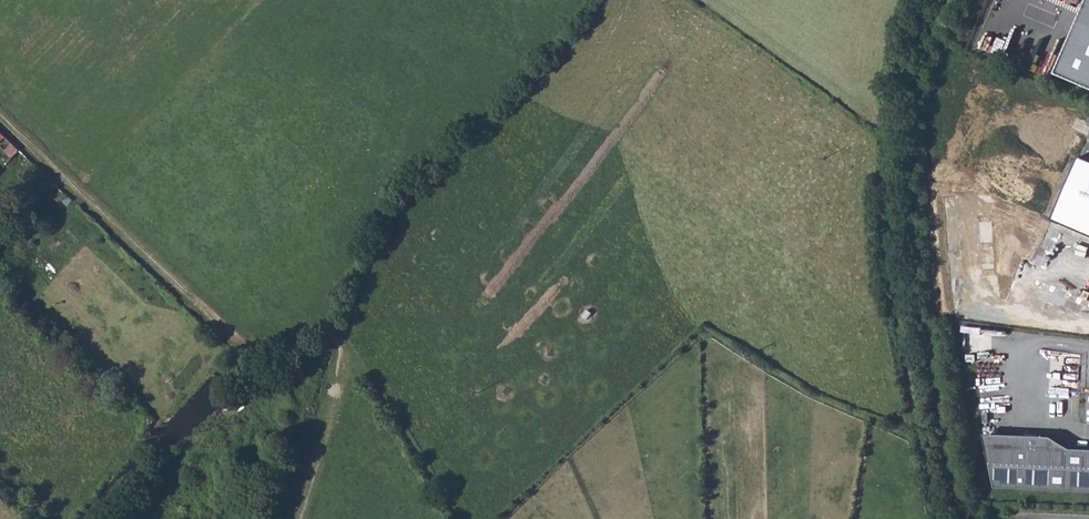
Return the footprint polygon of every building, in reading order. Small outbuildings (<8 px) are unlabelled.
[(1054,73),(1088,88),(1088,0),(1086,0),(1054,73)] [(12,146),(6,152),(14,161),(20,153),(12,146)] [(1017,447),(1072,449),(1051,438),(984,434),(995,488),(1015,489),(1017,447)] [(1017,447),(1015,489),(1088,493),(1088,450),(1072,449),(1017,447)]
